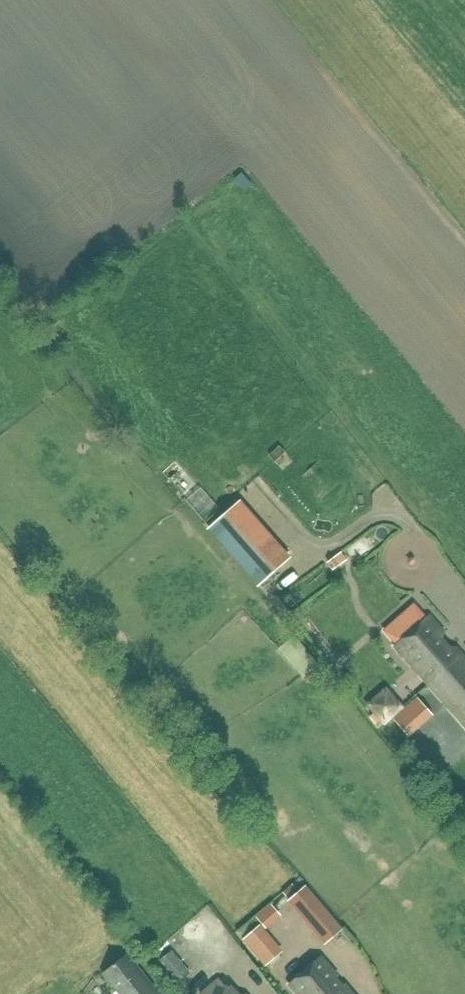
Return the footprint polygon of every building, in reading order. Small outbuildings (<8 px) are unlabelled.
[(284,562),(234,506),(210,527),(260,584),(284,562)] [(455,648),(450,649),(441,639),(444,633),(429,616),(426,618),(414,605),(384,631),(397,645),(395,646),(429,685),(462,657),(455,648)] [(462,657),(429,685),(464,727),(464,660),(462,657)] [(406,742),(433,719),(417,700),(390,723),(406,742)] [(328,941),(343,928),(306,884),(291,897),(328,941)] [(259,924),(242,939),(265,966),(283,951),(259,924)] [(159,960),(178,983),(190,972),(171,950),(159,960)] [(126,953),(101,974),(118,993),(159,993),(126,953)] [(335,977),(338,975),(321,956),(295,978),(290,985),(297,993),(349,993),(335,977)] [(218,980),(201,993),(237,993),(232,988),(228,992),(218,980)]
